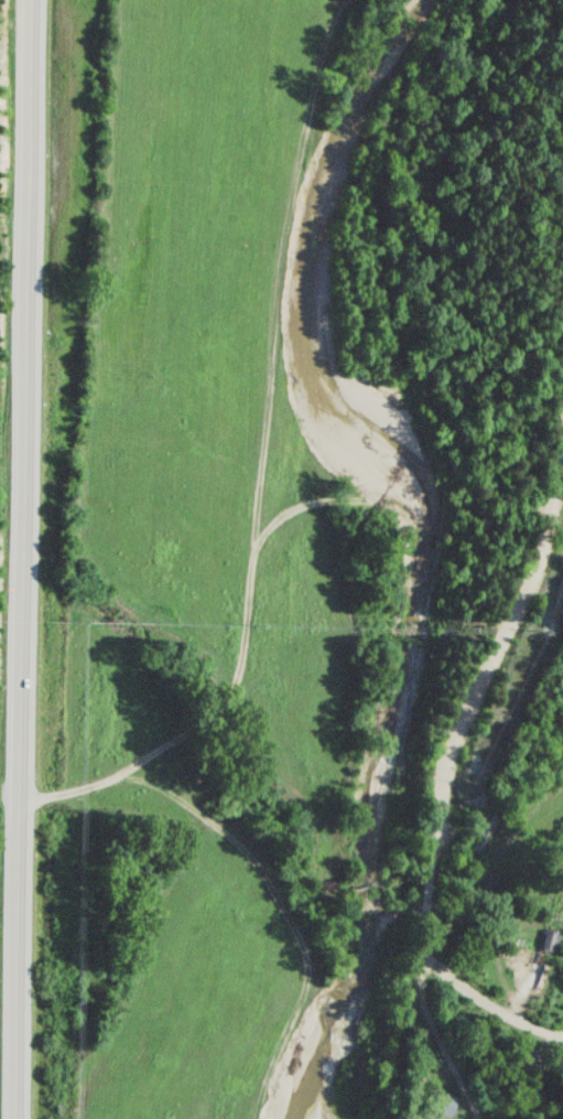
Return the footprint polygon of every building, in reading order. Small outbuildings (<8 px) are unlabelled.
[(562,935),(550,929),(542,946),(554,952),(562,935)]
